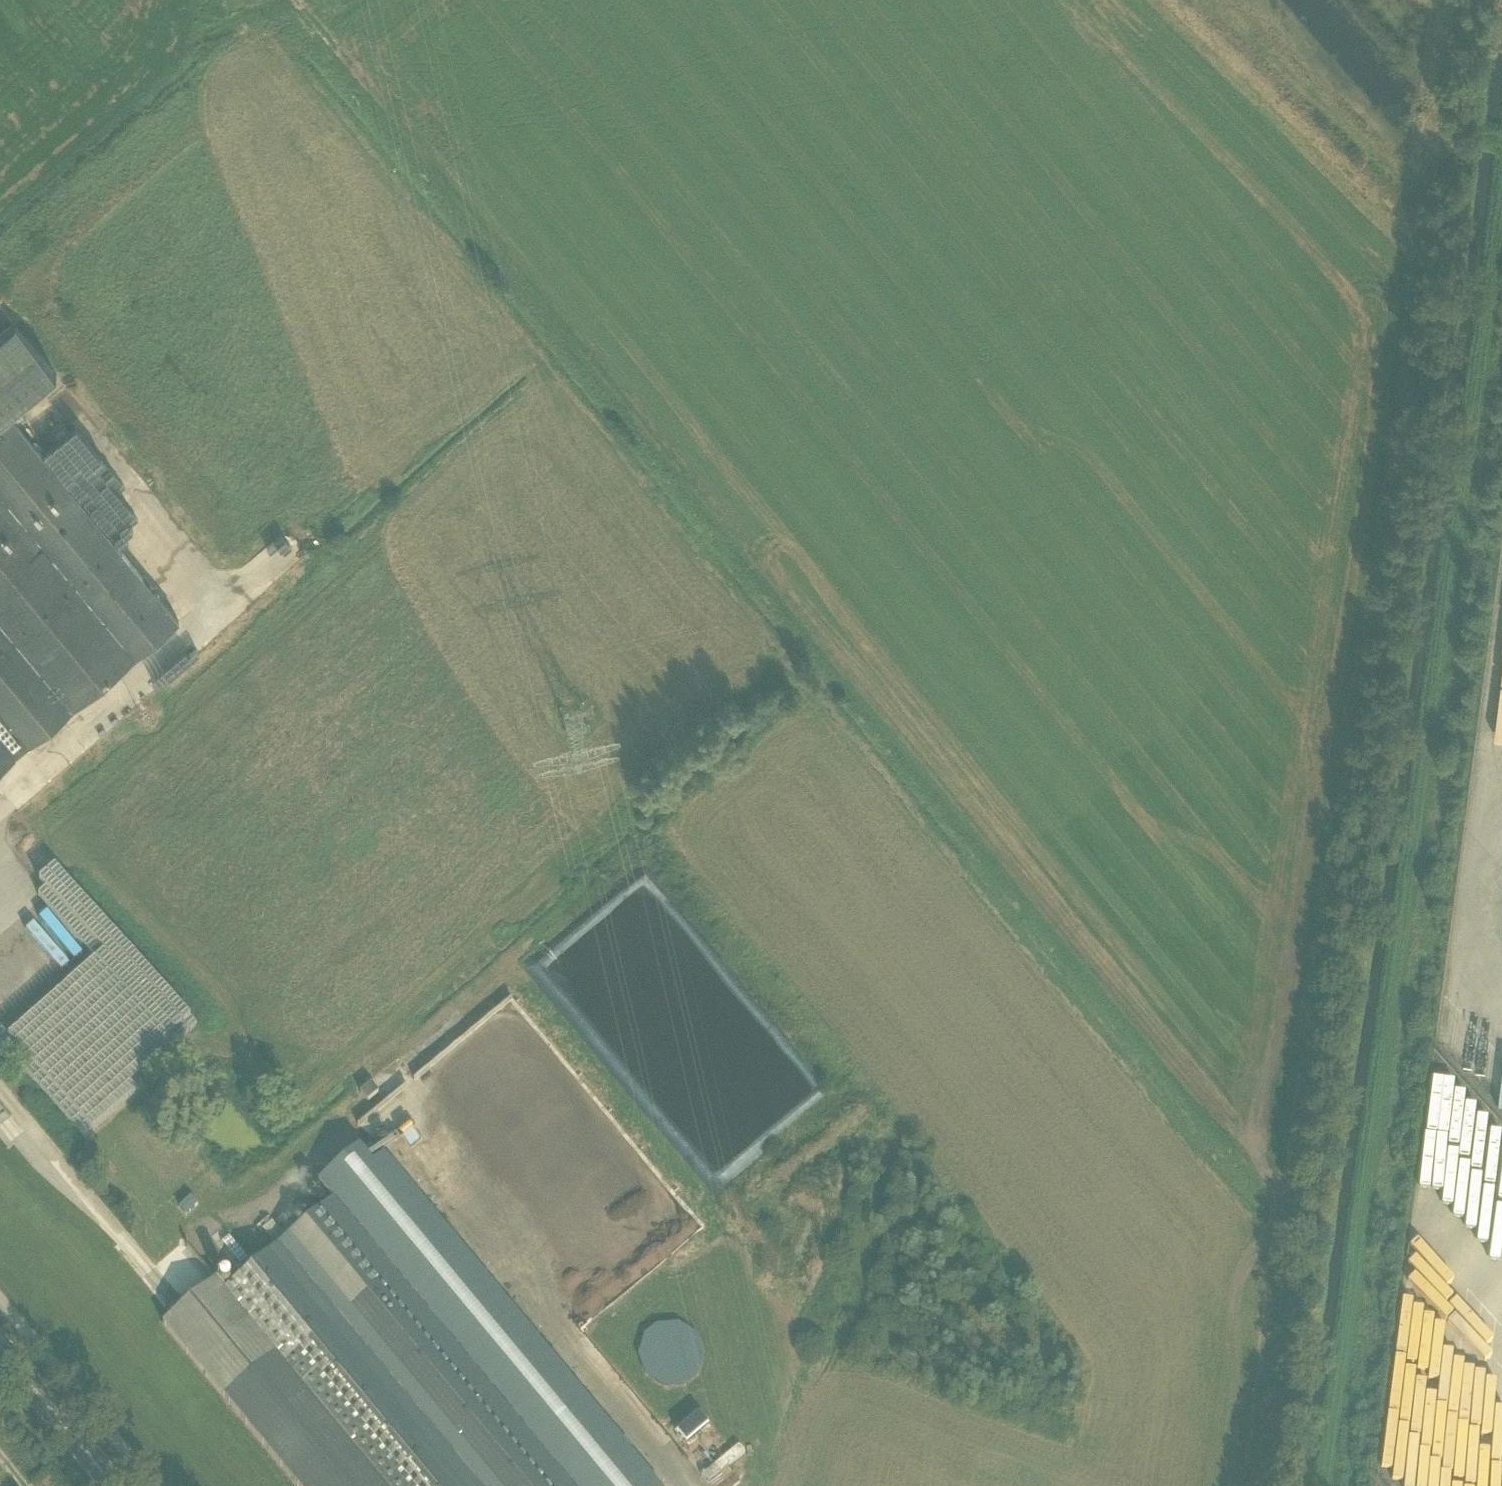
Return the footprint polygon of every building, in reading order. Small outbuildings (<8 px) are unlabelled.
[(179,620),(9,414),(56,375),(16,326),(0,339),(0,768),(179,620)] [(109,500),(97,504),(107,530),(118,525),(109,500)] [(100,954),(107,946),(68,910),(61,918),(100,954)] [(371,1083),(361,1092),(368,1102),(380,1093),(371,1083)] [(386,1156),(374,1166),(360,1147),(317,1183),(332,1201),(226,1290),(217,1280),(163,1324),(297,1485),(659,1485),(386,1156)] [(191,1196),(179,1207),(187,1215),(199,1205),(191,1196)] [(723,1350),(724,1341),(723,1332),(720,1322),(716,1315),(710,1308),(702,1302),(695,1298),(687,1296),(677,1295),(668,1296),(661,1298),(652,1303),(646,1308),(640,1315),(635,1324),(633,1333),(632,1342),(633,1351),(636,1360),(640,1367),(647,1375),(652,1379),(661,1384),(669,1386),(680,1387),(687,1386),(697,1383),(704,1379),(712,1372),(717,1365),(720,1358),(723,1350)] [(686,1444),(708,1426),(699,1415),(677,1433),(686,1444)]
